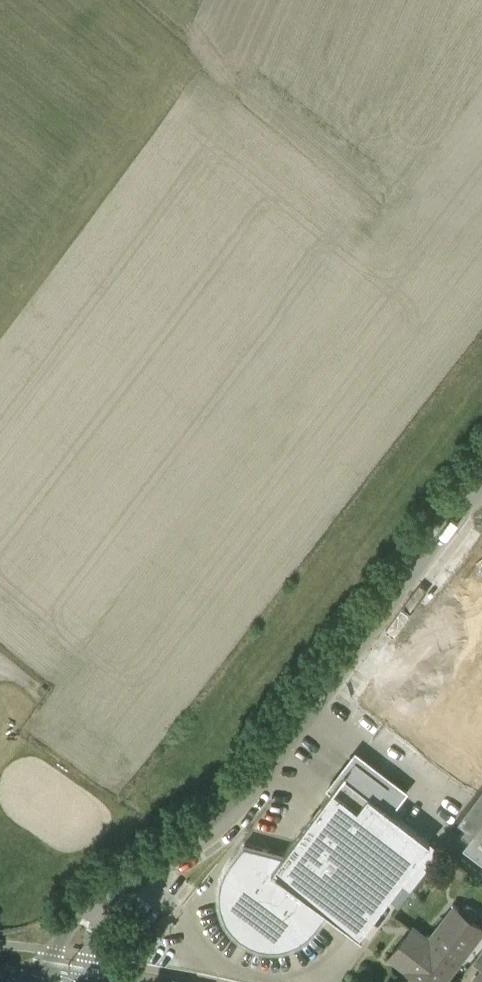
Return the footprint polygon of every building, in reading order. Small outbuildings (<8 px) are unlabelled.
[(361,701),(466,785),(481,765),(481,546),(361,701)] [(222,879),(220,889),(220,900),(223,910),(227,919),(232,928),(240,935),(249,941),(258,945),(269,946),(279,946),(289,943),(299,939),(307,933),(314,926),(327,909),(330,912),(334,915),(358,933),(368,920),(428,840),(389,809),(400,796),(355,761),(353,760),(282,853),(254,846),(244,843),(231,860),(225,869),(222,879)] [(457,817),(458,818),(450,828),(458,834),(457,836),(481,854),(481,784),(470,801),(457,817)] [(479,911),(468,903),(460,912),(453,907),(428,939),(411,927),(389,956),(424,981),(441,981),(481,928),(471,921),(479,911)] [(472,981),(481,981),(481,968),(472,981)]
